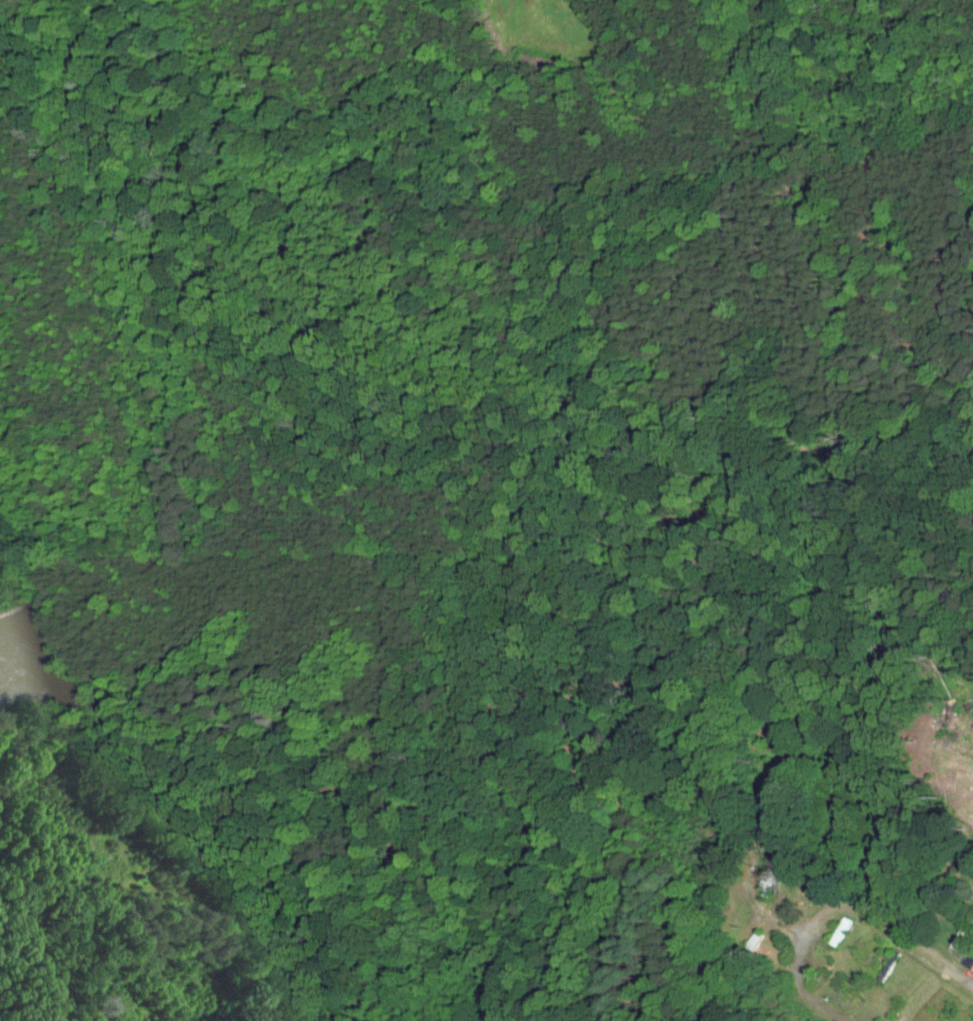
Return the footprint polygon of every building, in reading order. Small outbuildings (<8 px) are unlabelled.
[(955,951),(951,957),(972,971),(972,948),(962,941),(966,935),(950,925),(940,941),(955,951)] [(827,940),(832,928),(826,926),(821,938),(827,940)]
